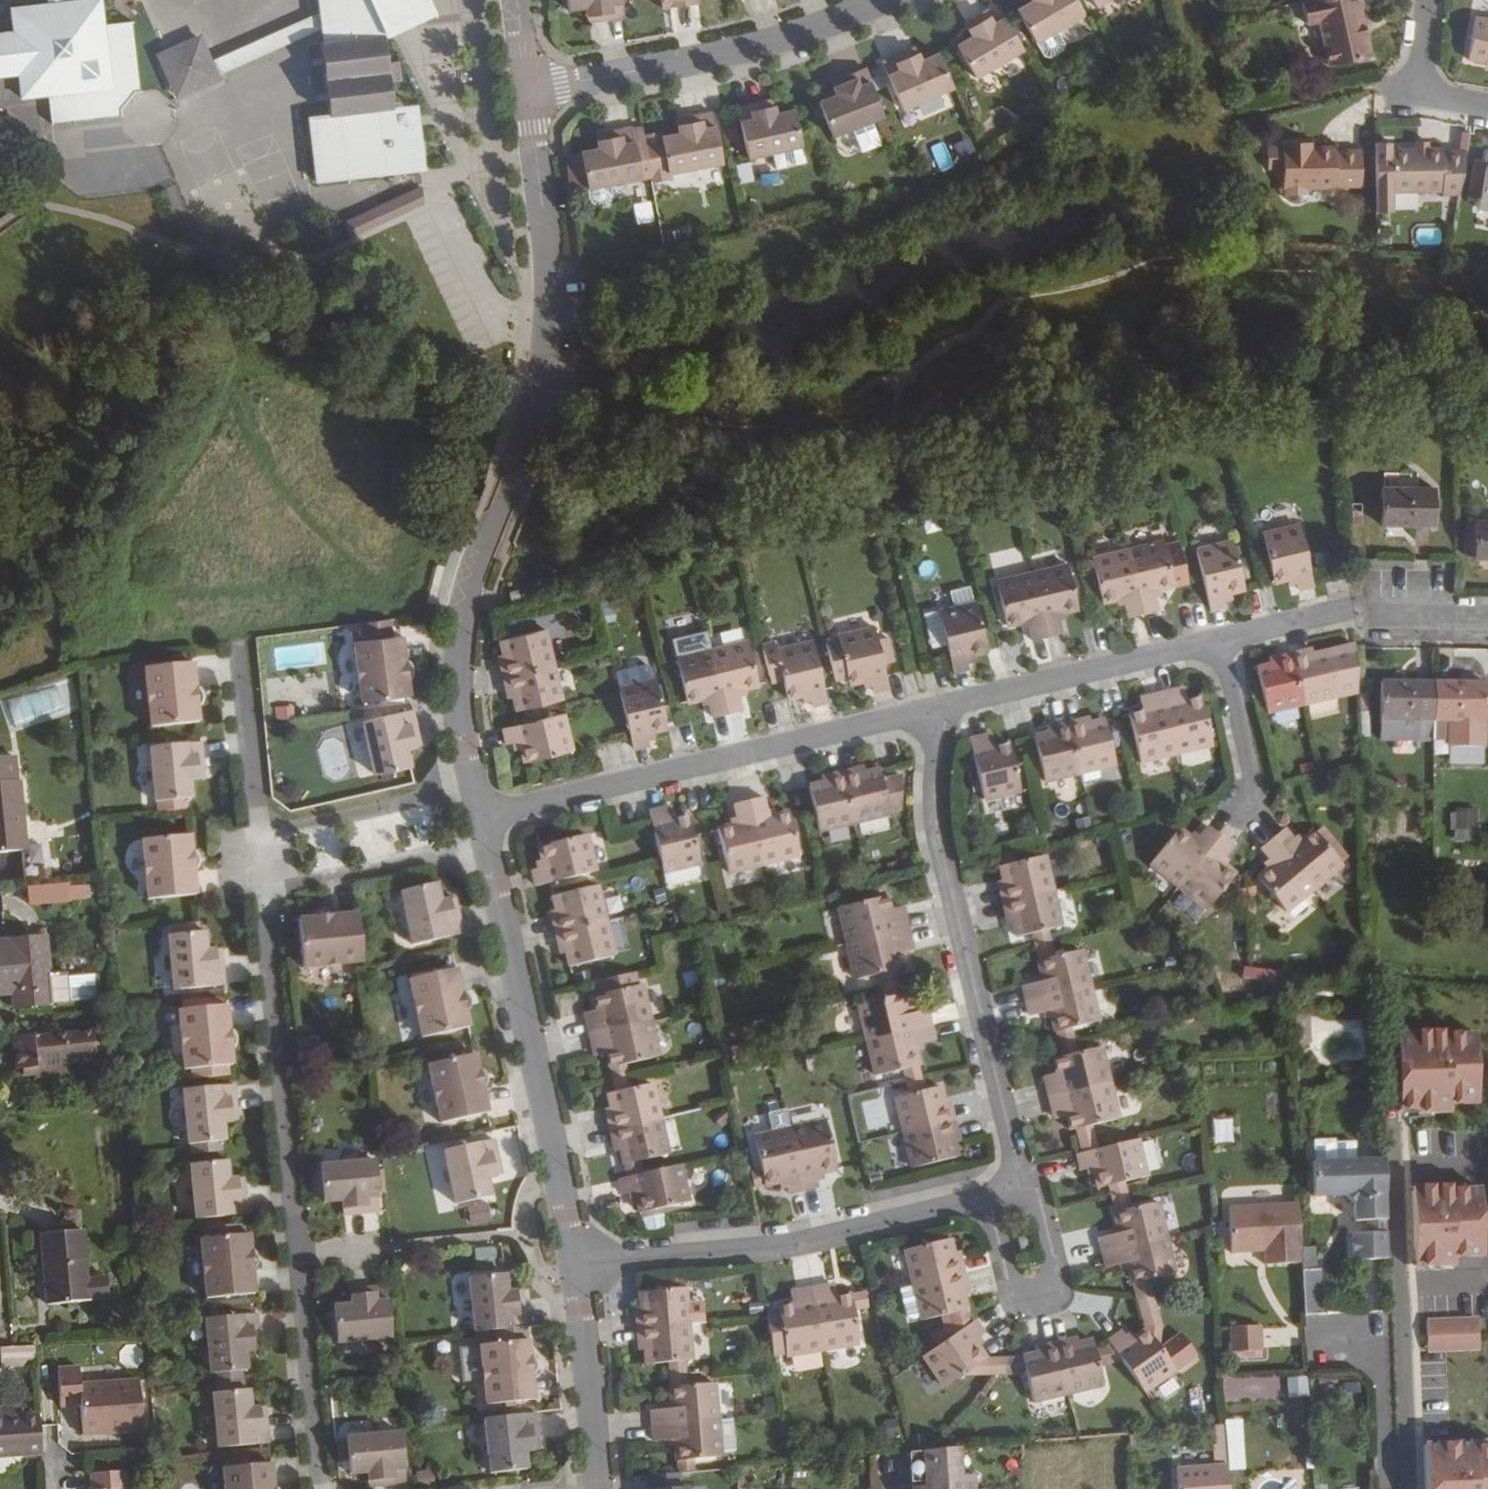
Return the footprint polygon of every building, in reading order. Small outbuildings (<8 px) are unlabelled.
[(0,34),(0,76),(18,74),(21,98),(48,95),(51,122),(121,114),(121,110),(134,93),(138,93),(130,24),(104,26),(100,0),(96,0),(67,3),(60,12),(60,18),(54,18),(54,12),(44,5),(11,9),(13,33),(0,34)] [(323,5),(324,10),(326,27),(327,42),(319,43),(328,115),(313,117),(321,182),(361,177),(386,166),(387,174),(420,171),(415,130),(407,131),(405,115),(403,112),(402,110),(399,109),(392,109),(388,82),(399,80),(396,55),(386,56),(383,39),(382,24),(421,7),(418,0),(326,0),(323,5)] [(382,24),(383,39),(436,14),(430,0),(418,0),(421,7),(382,24)] [(567,10),(585,7),(586,16),(595,14),(596,21),(623,17),(620,0),(565,0),(567,10)] [(1015,10),(1034,42),(1035,41),(1055,30),(1082,14),(1074,0),(1031,0),(1032,0),(1015,10)] [(1370,56),(1359,7),(1361,7),(1360,0),(1305,0),(1302,1),(1307,25),(1318,23),(1327,65),(1370,56)] [(67,3),(44,5),(54,12),(54,18),(60,18),(60,12),(67,3)] [(970,37),(954,47),(973,78),(1021,50),(995,5),(970,19),(973,25),(966,29),(970,37)] [(324,10),(212,60),(218,75),(326,27),(324,10)] [(1466,59),(1487,63),(1487,18),(1474,16),(1466,59)] [(973,25),(970,19),(963,24),(966,29),(973,25)] [(1055,30),(1035,41),(1043,56),(1049,57),(1062,50),(1063,44),(1055,30)] [(212,60),(200,33),(155,54),(175,100),(220,79),(218,75),(212,60)] [(916,53),(914,47),(906,50),(909,56),(916,53)] [(951,88),(936,54),(920,61),(916,53),(909,56),(906,50),(881,61),(901,109),(951,88)] [(817,103),(831,138),(852,130),(861,152),(879,145),(870,122),(882,117),(864,70),(837,79),(839,86),(831,89),(834,96),(817,103)] [(839,86),(837,79),(829,83),(831,89),(839,86)] [(772,106),(771,99),(762,101),(764,107),(772,106)] [(739,120),(747,158),(772,153),(775,169),(805,163),(793,109),(774,114),(772,106),(764,107),(747,111),(749,118),(739,120)] [(649,176),(651,182),(668,179),(667,174),(722,163),(712,113),(684,118),(685,124),(677,125),(678,134),(660,137),(659,132),(642,135),(649,176)] [(579,152),(586,189),(649,176),(642,135),(640,128),(632,129),(631,127),(603,133),(604,139),(596,141),(597,149),(579,152)] [(1266,147),(1266,165),(1281,165),(1281,169),(1282,188),(1334,187),(1360,186),(1359,149),(1334,149),(1334,146),(1312,147),(1302,147),(1302,142),(1281,142),(1281,147),(1266,147)] [(1374,142),(1376,212),(1392,211),(1391,192),(1441,192),(1441,195),(1457,195),(1465,150),(1442,151),(1441,149),(1391,147),(1391,142),(1374,142)] [(1486,153),(1476,208),(1487,210),(1487,154),(1486,153)] [(392,220),(427,204),(419,187),(384,203),(392,220)] [(681,238),(679,229),(664,232),(666,241),(681,238)] [(1433,526),(1433,487),(1381,486),(1380,525),(1433,526)] [(1473,520),(1473,559),(1487,559),(1487,520),(1473,520)] [(1313,587),(1298,524),(1261,533),(1273,582),(1286,579),(1293,577),(1295,584),(1298,591),(1313,587)] [(1243,589),(1232,540),(1195,550),(1210,610),(1225,606),(1224,601),(1223,594),(1230,592),(1243,589)] [(1173,585),(1162,541),(1091,558),(1101,603),(1114,600),(1121,598),(1123,604),(1126,617),(1157,609),(1154,597),(1152,590),(1160,588),(1173,585)] [(1078,609),(1067,564),(995,581),(1006,626),(1025,621),(1030,640),(1062,632),(1058,613),(1078,609)] [(1295,584),(1293,577),(1286,579),(1288,586),(1295,584)] [(1161,595),(1160,588),(1152,590),(1154,597),(1161,595)] [(1231,599),(1230,592),(1223,594),(1224,601),(1231,599)] [(986,650),(974,602),(938,611),(952,672),(968,668),(966,656),(986,650)] [(363,641),(354,642),(361,701),(409,695),(407,679),(411,677),(412,675),(413,671),(412,665),(410,662),(409,661),(405,661),(401,636),(392,637),(389,620),(361,624),(363,641)] [(937,621),(923,623),(928,654),(942,651),(937,621)] [(876,639),(873,626),(836,634),(836,635),(847,678),(848,684),(861,680),(869,679),(871,686),(872,691),(888,687),(882,664),(876,639)] [(561,699),(545,629),(497,641),(500,653),(495,655),(506,698),(511,697),(514,711),(561,699)] [(847,678),(836,635),(824,639),(834,681),(847,678)] [(894,661),(888,637),(876,639),(882,664),(894,661)] [(827,701),(812,640),(777,648),(775,639),(760,643),(770,683),(782,680),(787,699),(800,696),(807,694),(809,701),(810,705),(827,701)] [(758,685),(747,641),(676,658),(686,703),(699,699),(706,697),(708,704),(712,717),(742,709),(739,697),(738,689),(745,688),(758,685)] [(1356,692),(1353,644),(1312,654),(1311,649),(1267,659),(1268,662),(1255,665),(1267,713),(1356,692)] [(192,663),(145,667),(150,727),(199,722),(197,705),(201,705),(201,704),(203,700),(203,696),(201,690),(199,688),(195,688),(192,663)] [(667,727),(655,679),(617,688),(633,748),(648,745),(648,740),(646,732),(653,731),(667,727)] [(871,686),(869,679),(861,680),(863,688),(871,686)] [(1432,720),(1433,682),(1380,681),(1380,741),(1416,741),(1417,720),(1432,720)] [(1484,720),(1485,683),(1433,682),(1432,720),(1484,720)] [(1211,745),(1200,698),(1186,701),(1183,687),(1139,698),(1141,711),(1127,715),(1139,763),(1211,745)] [(746,695),(745,688),(738,689),(739,697),(746,695)] [(809,701),(807,694),(800,696),(802,702),(809,701)] [(708,704),(706,697),(699,699),(701,705),(708,704)] [(412,710),(362,720),(374,775),(410,766),(406,748),(414,746),(412,738),(418,737),(412,710)] [(572,750),(563,713),(502,728),(506,743),(511,742),(518,741),(520,749),(523,762),(572,750)] [(430,716),(417,719),(421,742),(434,739),(430,716)] [(1114,764),(1103,717),(1089,720),(1088,718),(1045,728),(1046,731),(1032,734),(1044,782),(1114,764)] [(655,738),(653,731),(646,732),(648,740),(655,738)] [(1020,791),(1009,745),(995,748),(991,734),(968,739),(972,754),(983,800),(1020,791)] [(418,737),(412,738),(414,746),(420,745),(418,737)] [(520,749),(518,741),(511,742),(513,750),(520,749)] [(200,742),(149,746),(154,802),(191,798),(189,780),(197,779),(196,770),(203,770),(200,742)] [(1313,761),(1298,765),(1300,774),(1316,770),(1313,761)] [(880,778),(878,767),(864,769),(862,766),(819,775),(821,780),(807,784),(818,831),(857,822),(885,815),(889,814),(889,813),(880,778)] [(900,810),(901,774),(880,778),(889,813),(900,810)] [(18,780),(0,782),(0,852),(25,850),(18,780)] [(798,855),(788,811),(775,814),(768,816),(766,809),(763,796),(731,804),(735,817),(737,823),(729,825),(716,828),(727,873),(798,855)] [(699,863),(687,813),(674,816),(671,806),(647,811),(662,873),(697,864),(699,863)] [(1476,828),(1476,809),(1455,809),(1455,828),(1476,828)] [(860,833),(888,826),(885,815),(857,822),(860,833)] [(1218,861),(1223,856),(1231,846),(1206,825),(1197,835),(1193,840),(1188,836),(1178,828),(1149,864),(1206,909),(1235,874),(1225,866),(1218,861)] [(1348,856),(1322,825),(1314,831),(1339,862),(1348,856)] [(1285,912),(1342,865),(1339,862),(1314,831),(1312,830),(1302,838),(1296,842),(1292,838),(1283,828),(1259,848),(1268,858),(1272,864),(1266,868),(1256,877),(1285,912)] [(1193,840),(1197,835),(1192,831),(1188,836),(1193,840)] [(141,839),(147,899),(195,894),(192,868),(196,868),(197,866),(198,863),(198,859),(198,857),(196,853),(195,851),(191,851),(189,834),(141,839)] [(595,871),(587,834),(538,846),(541,859),(543,866),(535,869),(531,870),(535,885),(595,871)] [(1296,842),(1302,838),(1298,834),(1292,838),(1296,842)] [(1052,890),(1044,855),(996,867),(1000,880),(997,881),(1002,902),(1052,890)] [(1225,866),(1228,861),(1223,856),(1218,861),(1225,866)] [(1272,864),(1268,858),(1262,863),(1266,868),(1272,864)] [(543,866),(541,859),(534,861),(535,869),(543,866)] [(696,879),(699,873),(697,864),(662,873),(665,881),(671,885),(696,879)] [(39,884),(28,885),(29,904),(88,902),(87,871),(38,873),(39,884)] [(400,890),(413,945),(462,933),(456,906),(450,907),(448,899),(440,901),(436,883),(400,890)] [(614,955),(596,885),(549,896),(553,910),(548,912),(558,954),(563,953),(566,967),(614,955)] [(666,901),(662,890),(655,892),(658,904),(666,901)] [(1061,926),(1052,890),(1002,902),(1007,924),(1010,924),(1013,937),(1031,933),(1048,929),(1061,926)] [(907,929),(902,906),(888,910),(884,896),(837,907),(846,943),(907,929)] [(448,899),(450,907),(456,906),(454,897),(448,899)] [(303,969),(362,962),(357,915),(331,917),(331,913),(326,911),(320,911),(316,913),(314,914),(314,919),(297,920),(303,969)] [(167,925),(173,991),(224,985),(221,957),(215,958),(214,950),(206,950),(205,932),(198,933),(197,923),(167,925)] [(898,954),(912,950),(907,929),(846,943),(855,979),(902,968),(898,954)] [(1051,944),(1048,929),(1031,933),(1034,948),(1051,944)] [(12,993),(14,1007),(69,1002),(66,972),(48,973),(45,937),(0,940),(0,994),(12,993)] [(1054,956),(1051,944),(1034,948),(1037,960),(1054,956)] [(1090,985),(1081,949),(1054,956),(1037,960),(1040,974),(1042,980),(1034,983),(1020,986),(1023,1001),(1090,985)] [(1245,966),(1243,978),(1278,982),(1280,970),(1245,966)] [(456,968),(409,979),(421,1037),(469,1027),(465,1011),(469,1010),(470,1007),(470,1005),(470,1000),(469,998),(468,995),(466,995),(465,992),(461,993),(456,968)] [(1042,980),(1040,974),(1033,976),(1034,983),(1042,980)] [(650,1020),(642,984),(593,995),(596,1010),(584,1012),(589,1033),(650,1020)] [(1098,1021),(1090,985),(1023,1001),(1027,1016),(1042,1012),(1049,1010),(1051,1017),(1054,1032),(1071,1028),(1098,1021)] [(930,1024),(926,1009),(907,1014),(902,994),(857,1004),(866,1040),(930,1024)] [(226,1005),(178,1009),(183,1069),(232,1064),(230,1047),(234,1047),(235,1045),(236,1041),(236,1038),(234,1033),(232,1030),(228,1030),(226,1005)] [(1051,1017),(1049,1010),(1042,1012),(1044,1019),(1051,1017)] [(658,1056),(650,1020),(589,1033),(594,1056),(606,1054),(608,1067),(625,1064),(658,1056)] [(915,1052),(913,1045),(920,1043),(934,1040),(930,1024),(866,1040),(867,1044),(874,1072),(874,1075),(901,1069),(919,1065),(915,1052)] [(1477,1099),(1476,1031),(1447,1031),(1447,1027),(1396,1029),(1397,1083),(1406,1083),(1407,1106),(1416,1106),(1416,1109),(1450,1108),(1450,1100),(1477,1099)] [(1074,1039),(1071,1028),(1054,1032),(1057,1043),(1074,1039)] [(92,1030),(13,1038),(16,1069),(22,1069),(22,1075),(66,1071),(66,1065),(95,1062),(92,1030)] [(1074,1039),(1057,1043),(1061,1056),(1077,1052),(1074,1039)] [(922,1049),(920,1043),(913,1045),(915,1052),(922,1049)] [(867,1044),(858,1046),(864,1074),(874,1072),(867,1044)] [(1109,1082),(1101,1047),(1077,1052),(1061,1056),(1050,1059),(1053,1073),(1043,1075),(1048,1097),(1109,1082)] [(427,1064),(441,1123),(488,1112),(482,1087),(486,1086),(487,1084),(487,1081),(487,1077),(486,1074),(484,1071),(482,1069),(478,1070),(474,1054),(427,1064)] [(628,1075),(625,1064),(608,1067),(611,1079),(628,1075)] [(921,1077),(919,1065),(901,1069),(904,1081),(921,1077)] [(630,1088),(628,1075),(611,1079),(614,1091),(630,1088)] [(924,1089),(921,1077),(904,1081),(907,1094),(924,1089)] [(1118,1118),(1109,1082),(1048,1097),(1054,1119),(1063,1117),(1066,1131),(1074,1129),(1092,1125),(1118,1118)] [(660,1118),(652,1083),(630,1088),(614,1091),(604,1094),(607,1107),(604,1108),(609,1130),(660,1118)] [(1398,1106),(1407,1106),(1406,1083),(1397,1083),(1398,1106)] [(191,1143),(192,1154),(222,1151),(221,1140),(225,1140),(223,1121),(231,1120),(230,1112),(236,1111),(233,1084),(183,1090),(189,1144),(191,1143)] [(953,1120),(947,1098),(943,1099),(940,1086),(924,1089),(907,1094),(894,1097),(903,1132),(953,1120)] [(668,1154),(660,1118),(609,1130),(614,1151),(617,1150),(621,1165),(668,1154)] [(1234,1118),(1213,1119),(1214,1143),(1235,1142),(1234,1118)] [(836,1171),(825,1120),(788,1128),(801,1189),(818,1186),(817,1181),(823,1179),(822,1175),(836,1171)] [(956,1157),(954,1143),(958,1142),(953,1120),(903,1132),(911,1168),(956,1157)] [(1097,1148),(1092,1125),(1074,1129),(1080,1152),(1097,1148)] [(801,1189),(788,1128),(752,1136),(760,1169),(749,1171),(753,1188),(764,1185),(764,1188),(778,1184),(779,1189),(786,1187),(787,1192),(801,1189)] [(493,1139),(443,1150),(456,1204),(491,1196),(487,1178),(495,1176),(493,1168),(500,1166),(493,1139)] [(1146,1176),(1137,1139),(1097,1148),(1080,1152),(1076,1153),(1080,1170),(1085,1169),(1091,1167),(1094,1175),(1097,1188),(1107,1185),(1124,1181),(1146,1176)] [(1385,1218),(1383,1159),(1311,1162),(1312,1196),(1345,1195),(1345,1196),(1352,1202),(1352,1220),(1365,1219),(1385,1218)] [(190,1164),(196,1219),(247,1213),(244,1185),(237,1186),(236,1178),(228,1179),(226,1160),(190,1164)] [(379,1210),(374,1160),(319,1165),(323,1202),(341,1200),(342,1208),(350,1207),(351,1214),(379,1210)] [(688,1201),(679,1164),(619,1178),(622,1194),(627,1193),(634,1192),(636,1198),(639,1213),(688,1201)] [(500,1166),(493,1168),(495,1176),(501,1175),(500,1166)] [(1127,1193),(1124,1181),(1107,1185),(1110,1197),(1127,1193)] [(1481,1252),(1480,1185),(1451,1186),(1451,1182),(1411,1183),(1412,1236),(1422,1236),(1423,1261),(1453,1260),(1453,1253),(1481,1252)] [(1131,1208),(1127,1193),(1110,1197),(1113,1211),(1131,1208)] [(1166,1236),(1157,1201),(1131,1208),(1113,1211),(1116,1225),(1118,1233),(1111,1234),(1096,1238),(1099,1252),(1166,1236)] [(468,1204),(469,1221),(492,1220),(491,1203),(468,1204)] [(1300,1261),(1297,1203),(1227,1208),(1230,1252),(1262,1250),(1263,1263),(1300,1261)] [(1386,1234),(1385,1218),(1365,1219),(1366,1235),(1386,1234)] [(1118,1233),(1116,1225),(1109,1227),(1111,1234),(1118,1233)] [(41,1234),(48,1305),(87,1301),(87,1299),(108,1298),(107,1278),(85,1279),(81,1230),(41,1234)] [(200,1239),(207,1298),(254,1293),(252,1268),(256,1267),(257,1264),(258,1261),(258,1258),(257,1254),(254,1250),(250,1250),(248,1234),(200,1239)] [(1387,1258),(1386,1234),(1366,1235),(1351,1235),(1352,1259),(1387,1258)] [(1030,1249),(1025,1235),(1017,1238),(1020,1252),(1030,1249)] [(1174,1273),(1166,1236),(1099,1252),(1103,1267),(1118,1264),(1126,1263),(1127,1270),(1130,1283),(1174,1273)] [(1423,1261),(1422,1236),(1412,1236),(1413,1261),(1423,1261)] [(964,1272),(959,1251),(954,1251),(951,1238),(903,1249),(912,1284),(964,1272)] [(1313,1270),(1312,1246),(1300,1247),(1300,1261),(1301,1271),(1313,1270)] [(1127,1270),(1126,1263),(1118,1264),(1120,1271),(1127,1270)] [(1321,1312),(1319,1269),(1313,1270),(1301,1271),(1303,1313),(1321,1312)] [(968,1309),(965,1295),(969,1294),(964,1272),(912,1284),(921,1320),(949,1313),(966,1309),(968,1309)] [(469,1277),(475,1332),(526,1327),(523,1298),(517,1299),(516,1291),(508,1292),(505,1273),(469,1277)] [(850,1293),(850,1291),(835,1294),(833,1284),(811,1288),(821,1350),(858,1343),(853,1311),(850,1293)] [(336,1342),(391,1337),(386,1286),(358,1288),(359,1295),(350,1296),(351,1304),(333,1305),(336,1342)] [(688,1323),(685,1287),(636,1292),(637,1306),(632,1306),(635,1328),(688,1323)] [(821,1350),(811,1288),(789,1292),(791,1302),(776,1304),(777,1308),(785,1354),(785,1356),(821,1350)] [(867,1308),(864,1290),(850,1293),(853,1311),(867,1308)] [(725,1317),(725,1308),(713,1309),(714,1318),(725,1317)] [(785,1354),(777,1308),(765,1310),(773,1357),(785,1354)] [(969,1323),(966,1309),(949,1313),(954,1334),(969,1323)] [(215,1373),(216,1383),(242,1381),(241,1371),(246,1370),(245,1352),(253,1351),(252,1342),(258,1342),(256,1314),(205,1318),(210,1374),(215,1373)] [(1478,1347),(1477,1317),(1425,1319),(1426,1348),(1478,1347)] [(977,1346),(974,1341),(979,1336),(983,1334),(973,1320),(969,1323),(954,1334),(922,1355),(943,1387),(960,1375),(986,1358),(977,1346)] [(691,1359),(688,1323),(635,1328),(636,1350),(641,1350),(643,1364),(667,1362),(684,1360),(691,1359)] [(1264,1326),(1229,1326),(1229,1360),(1264,1359),(1264,1326)] [(1174,1370),(1145,1328),(1133,1337),(1128,1340),(1124,1334),(1121,1331),(1107,1341),(1110,1345),(1121,1361),(1143,1392),(1174,1370)] [(1133,1337),(1129,1331),(1124,1334),(1128,1340),(1133,1337)] [(977,1346),(982,1341),(979,1336),(974,1341),(977,1346)] [(1094,1349),(1091,1337),(1077,1340),(1077,1338),(1055,1343),(1066,1394),(1102,1385),(1097,1365),(1094,1349)] [(479,1345),(486,1405),(534,1399),(531,1374),(535,1373),(537,1370),(537,1364),(535,1358),(533,1356),(529,1357),(528,1340),(479,1345)] [(1066,1394),(1055,1343),(1033,1348),(1034,1351),(1020,1354),(1021,1358),(1025,1373),(1032,1402),(1066,1394)] [(1121,1361),(1110,1345),(1094,1349),(1097,1365),(1121,1361)] [(0,1348),(0,1361),(0,1368),(36,1366),(35,1346),(12,1347),(0,1348)] [(992,1374),(1003,1358),(986,1358),(960,1375),(992,1374)] [(1025,1373),(1021,1358),(1003,1358),(992,1374),(1025,1373)] [(685,1373),(684,1360),(667,1362),(668,1375),(685,1373)] [(57,1369),(60,1406),(80,1404),(82,1434),(142,1431),(138,1381),(79,1385),(78,1368),(57,1369)] [(686,1385),(685,1373),(668,1375),(669,1387),(686,1385)] [(243,1389),(242,1381),(216,1383),(217,1393),(212,1393),(218,1448),(269,1442),(266,1414),(259,1415),(258,1407),(250,1407),(248,1389),(243,1389)] [(717,1419),(714,1383),(686,1385),(669,1387),(670,1401),(671,1408),(663,1409),(648,1411),(650,1426),(717,1419)] [(671,1408),(670,1401),(663,1402),(663,1409),(671,1408)] [(23,1416),(22,1407),(0,1409),(0,1418),(23,1416)] [(535,1413),(484,1419),(491,1474),(527,1469),(525,1451),(533,1450),(532,1441),(538,1441),(535,1413)] [(42,1452),(39,1415),(23,1416),(0,1418),(0,1455),(42,1452)] [(734,1450),(732,1418),(717,1419),(721,1451),(734,1450)] [(721,1451),(717,1419),(650,1426),(651,1441),(673,1439),(676,1460),(693,1459),(719,1457),(721,1457),(721,1451)] [(406,1483),(401,1432),(346,1438),(350,1474),(368,1472),(369,1481),(377,1480),(378,1486),(406,1483)] [(1475,1445),(1475,1441),(1423,1442),(1424,1488),(1487,1488),(1487,1445),(1475,1445)] [(957,1447),(922,1450),(924,1486),(910,1488),(974,1488),(973,1474),(960,1476),(957,1447)] [(719,1465),(719,1457),(693,1459),(694,1468),(719,1465)] [(222,1468),(224,1488),(277,1488),(276,1488),(272,1488),(270,1462),(222,1468)] [(1225,1464),(1174,1469),(1176,1488),(1227,1488),(1225,1464)] [(125,1488),(124,1471),(91,1473),(92,1488),(125,1488)]
